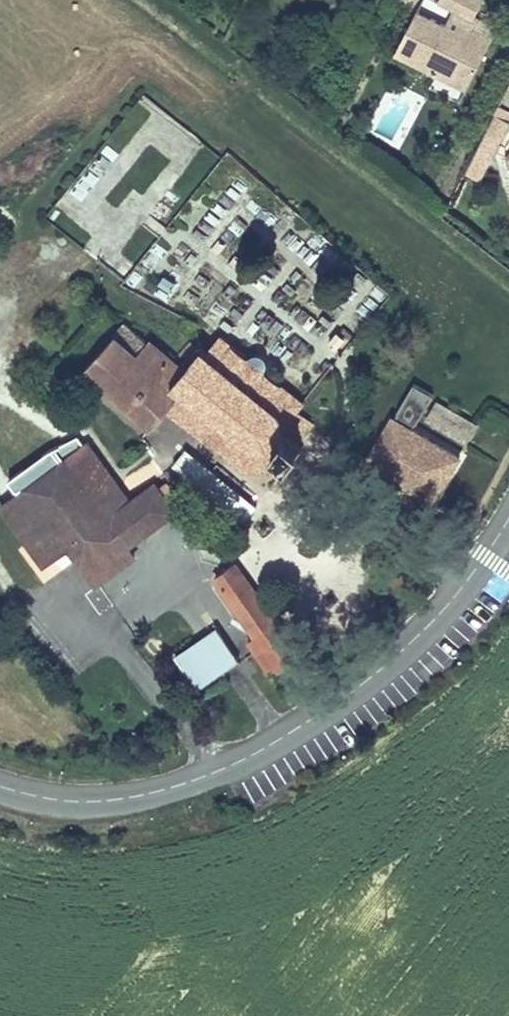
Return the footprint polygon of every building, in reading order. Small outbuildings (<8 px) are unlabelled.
[(454,8),(468,15),(475,0),(439,0),(454,8)] [(393,53),(437,74),(442,63),(470,77),(489,38),(463,26),(457,38),(443,31),(446,24),(415,8),(393,53)] [(468,15),(454,8),(446,24),(443,31),(457,38),(463,26),(468,15)] [(465,87),(470,77),(442,63),(437,74),(465,87)] [(493,111),(464,170),(478,178),(508,120),(493,111)] [(291,244),(306,269),(336,251),(320,226),(291,244)] [(148,270),(168,252),(145,228),(125,246),(148,270)] [(186,390),(174,381),(185,365),(133,324),(92,376),(157,427),(169,414),(186,390)] [(174,381),(186,390),(215,413),(199,434),(254,472),(277,476),(286,466),(294,471),(312,446),(303,438),(313,423),(301,413),(308,404),(215,336),(204,352),(197,348),(185,365),(174,381)] [(412,377),(396,408),(416,419),(433,388),(412,377)] [(215,413),(186,390),(169,414),(199,434),(215,413)] [(467,428),(474,415),(443,397),(435,410),(467,428)] [(438,496),(465,450),(403,413),(376,460),(438,496)] [(72,546),(101,579),(141,546),(132,538),(95,493),(110,481),(80,443),(0,510),(46,566),(72,546)] [(170,506),(150,480),(126,500),(110,481),(95,493),(132,538),(170,506)] [(216,579),(259,637),(279,622),(236,564),(216,579)] [(303,655),(279,622),(259,637),(265,644),(280,665),(283,669),(303,655)] [(196,687),(237,659),(215,627),(174,655),(196,687)] [(251,643),(256,650),(265,644),(259,637),(251,643)] [(265,644),(256,650),(272,671),(280,665),(265,644)]
